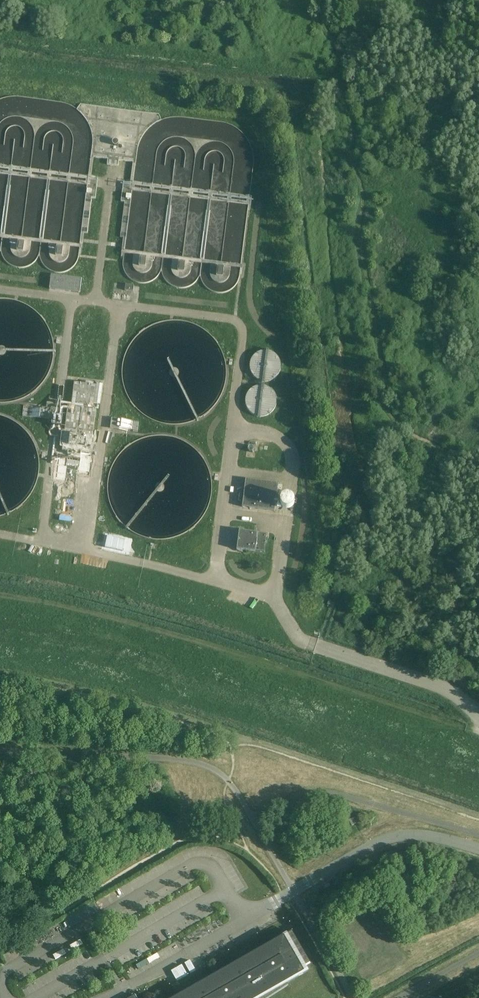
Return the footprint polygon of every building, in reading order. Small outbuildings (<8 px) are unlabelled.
[(51,275),(49,289),(80,293),(81,279),(51,275)] [(71,406),(68,406),(62,451),(68,451),(67,454),(81,456),(81,453),(90,454),(96,409),(93,409),(96,385),(74,383),(71,406)] [(22,416),(50,419),(51,409),(23,406),(22,416)] [(111,419),(110,429),(137,433),(139,422),(111,419)] [(245,479),(242,507),(274,511),(278,484),(245,479)] [(239,531),(236,550),(255,552),(264,553),(266,535),(257,533),(239,531)] [(349,821),(352,826),(357,823),(354,818),(349,821)] [(65,919),(70,927),(70,928),(96,912),(91,904),(65,919)] [(286,983),(306,971),(303,967),(303,966),(285,935),(266,946),(199,985),(176,997),(260,997),(286,983)] [(190,960),(184,963),(190,974),(196,971),(190,960)] [(182,979),(187,976),(181,965),(176,968),(182,979)] [(176,968),(171,971),(177,982),(182,979),(176,968)] [(131,989),(118,997),(119,997),(136,997),(131,989)]
